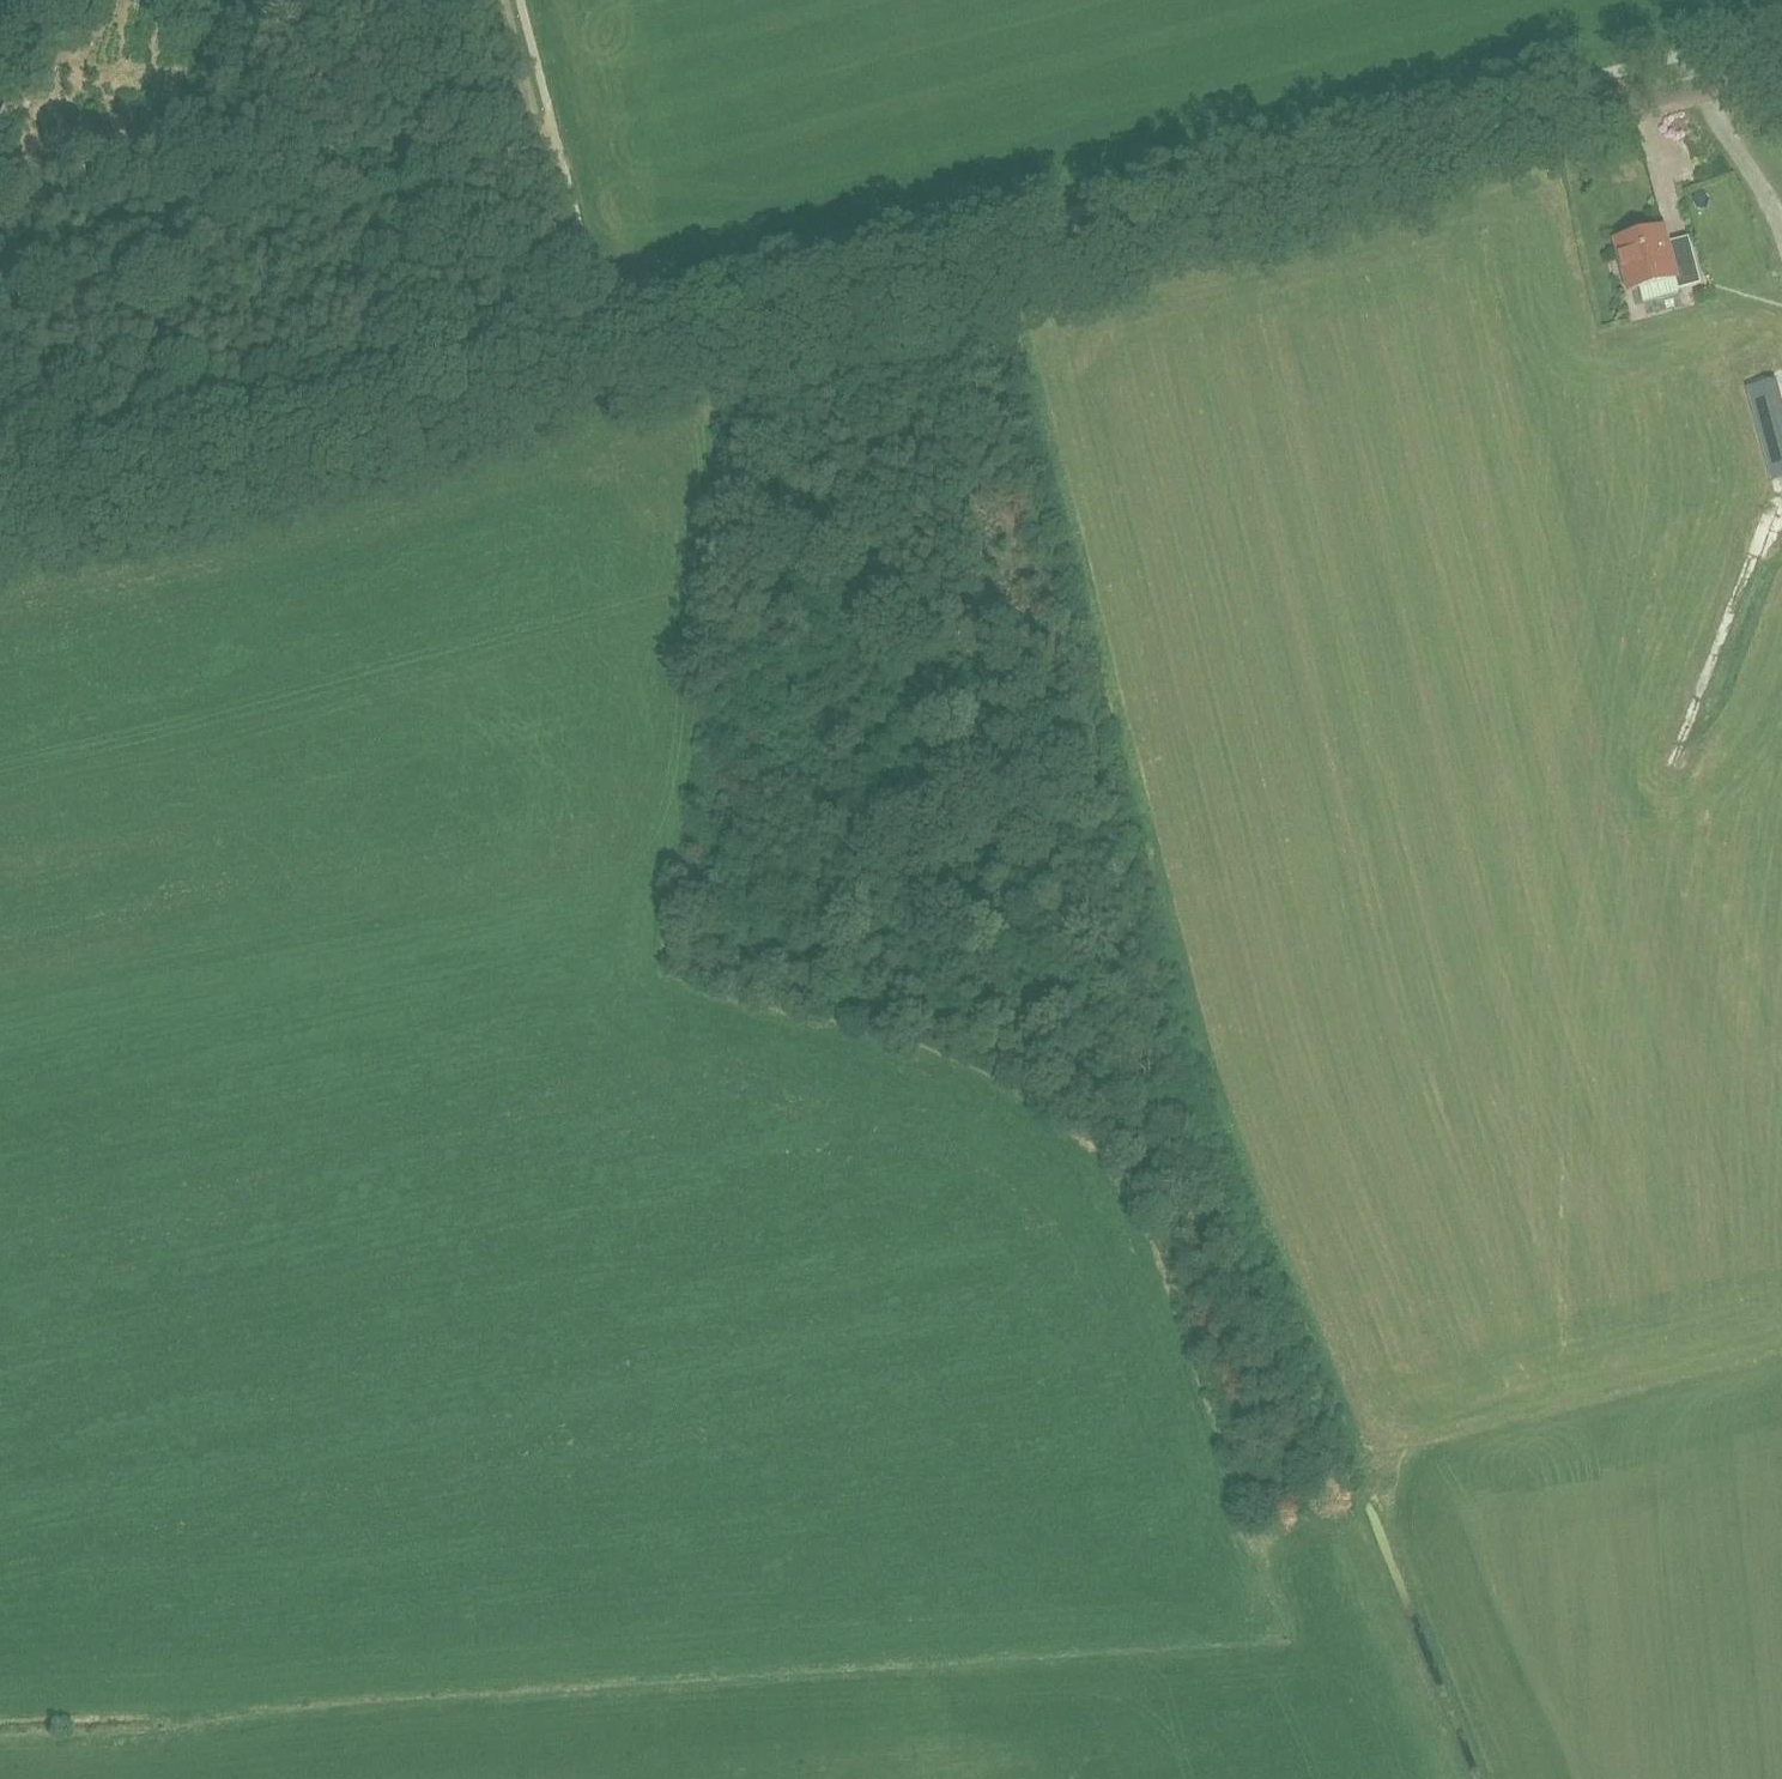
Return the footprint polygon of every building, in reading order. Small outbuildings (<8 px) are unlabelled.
[(1665,228),(1617,240),(1631,291),(1677,279),(1679,289),(1701,283),(1693,252),(1670,258),(1667,246),(1670,245),(1665,228)] [(1781,473),(1781,433),(1771,436),(1781,473)]
